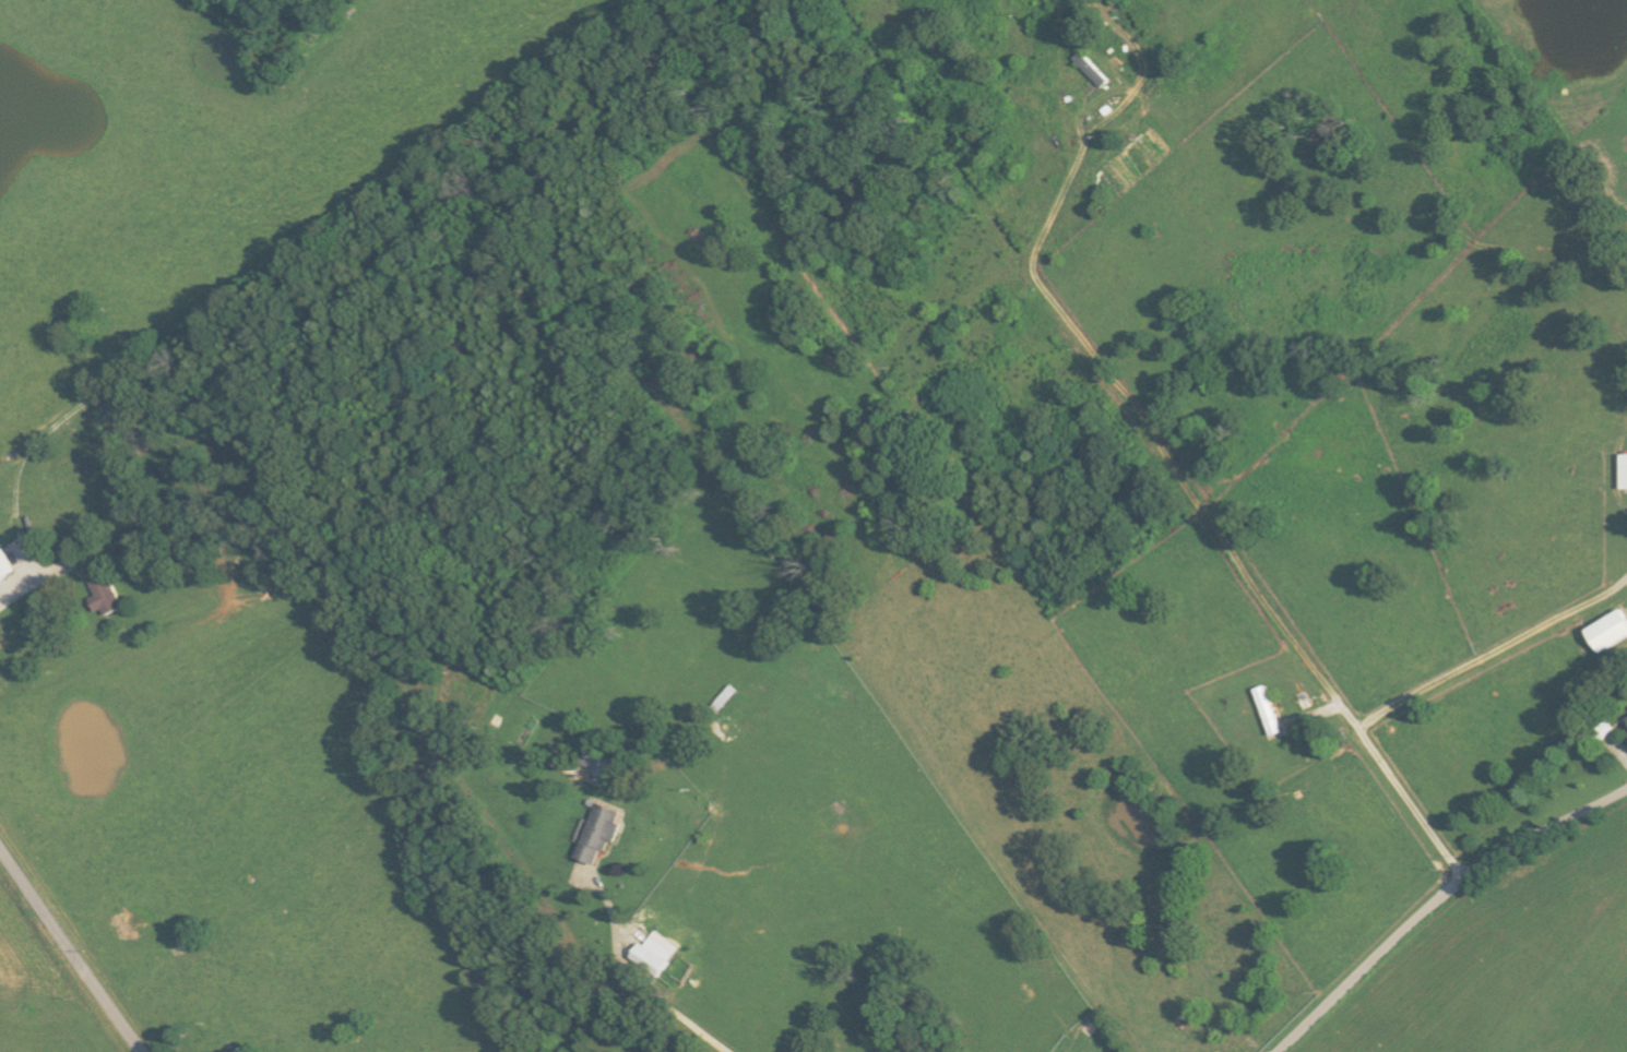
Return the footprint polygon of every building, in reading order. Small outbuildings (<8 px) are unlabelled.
[(17,571),(4,549),(0,552),(0,581),(17,571)] [(96,613),(103,610),(106,616),(124,608),(109,573),(90,581),(96,596),(90,599),(96,613)] [(1624,610),(1589,631),(1603,654),(1626,640),(1626,615),(1624,610)] [(624,762),(587,749),(581,766),(618,779),(624,762)] [(623,813),(598,803),(577,859),(596,866),(602,850),(608,852),(612,842),(616,844),(623,825),(618,824),(623,813)] [(681,946),(657,930),(646,946),(642,942),(632,957),(661,977),(681,946)]
